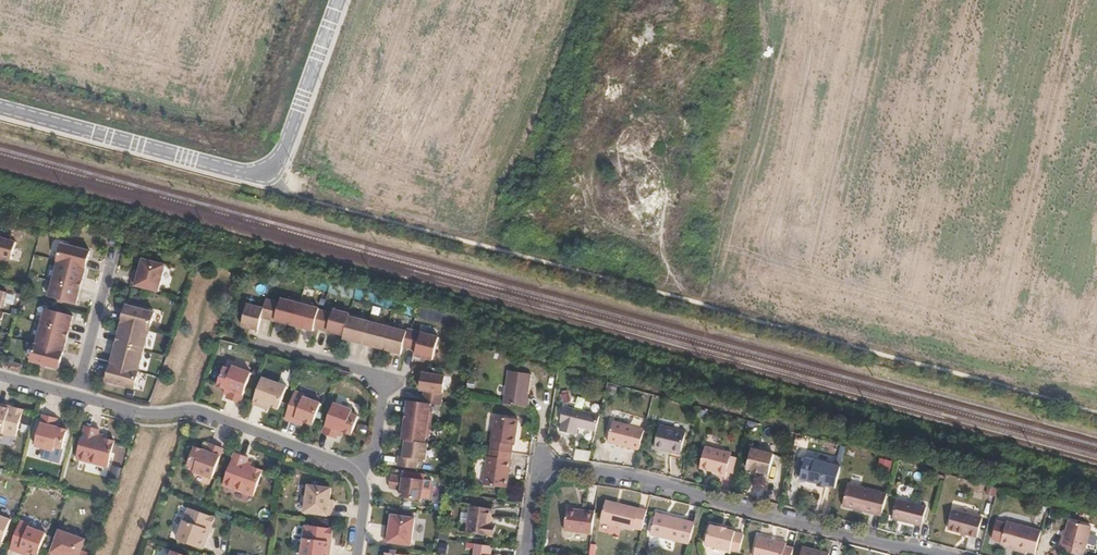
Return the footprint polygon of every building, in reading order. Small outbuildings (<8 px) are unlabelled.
[(11,260),(16,240),(0,236),(0,257),(11,260)] [(60,245),(56,262),(85,269),(89,252),(60,245)] [(133,278),(131,286),(157,293),(164,267),(141,261),(136,279),(133,278)] [(83,274),(56,267),(52,283),(79,290),(83,274)] [(52,283),(48,299),(75,306),(79,290),(52,283)] [(280,300),(279,304),(274,322),(294,327),(300,302),(287,299),(286,301),(280,300)] [(270,321),(275,303),(265,301),(263,310),(247,306),(241,327),(258,331),(261,318),(270,321)] [(313,306),(300,302),(294,327),(313,332),(314,329),(318,311),(319,310),(313,308),(313,306)] [(279,304),(275,303),(270,321),(274,322),(279,304)] [(125,306),(121,323),(150,331),(154,314),(125,306)] [(45,309),(41,325),(68,332),(72,317),(45,309)] [(322,312),(318,311),(314,329),(318,330),(322,312)] [(343,336),(349,315),(332,311),(331,314),(322,312),(318,330),(343,336)] [(362,318),(349,315),(343,336),(343,340),(362,345),(367,323),(362,321),(362,318)] [(373,324),(367,323),(362,345),(381,350),(387,325),(374,322),(373,324)] [(41,325),(36,341),(64,348),(68,332),(41,325)] [(401,328),(387,325),(381,350),(400,355),(402,347),(406,333),(400,331),(401,328)] [(120,329),(115,344),(143,352),(147,336),(120,329)] [(437,338),(410,331),(410,334),(406,348),(415,351),(414,356),(431,361),(437,338)] [(115,344),(111,360),(139,368),(143,352),(115,344)] [(34,345),(30,362),(58,370),(63,353),(34,345)] [(9,363),(7,370),(19,373),(21,366),(9,363)] [(110,365),(105,382),(134,390),(138,373),(110,365)] [(226,399),(240,404),(251,374),(232,367),(231,371),(224,368),(217,387),(225,390),(229,391),(227,395),(226,399)] [(503,403),(528,407),(530,397),(528,396),(531,372),(508,369),(503,403)] [(351,374),(340,372),(338,380),(349,382),(351,374)] [(444,377),(422,374),(420,391),(424,391),(423,401),(441,403),(444,377)] [(262,379),(253,405),(261,408),(262,404),(270,407),(279,410),(287,388),(262,379)] [(305,396),(296,393),(286,421),(298,425),(299,421),(305,423),(314,426),(322,405),(305,398),(305,396)] [(430,404),(408,401),(405,421),(430,424),(432,411),(430,410),(430,404)] [(334,404),(323,434),(336,439),(338,436),(339,431),(343,433),(351,436),(358,417),(351,415),(352,411),(334,404)] [(22,411),(3,406),(2,408),(0,408),(0,433),(15,437),(22,411)] [(560,429),(570,431),(573,408),(564,406),(561,421),(562,421),(560,429)] [(578,425),(596,429),(600,415),(573,408),(570,431),(576,433),(578,425)] [(490,449),(513,452),(513,443),(515,444),(519,417),(495,414),(490,449)] [(56,420),(42,416),(33,446),(53,452),(54,448),(61,450),(66,431),(58,429),(54,427),(55,423),(56,420)] [(609,440),(640,448),(645,427),(613,419),(609,440)] [(430,424),(405,421),(402,440),(406,441),(425,443),(426,437),(428,438),(430,424)] [(686,430),(660,423),(655,446),(680,453),(686,430)] [(108,468),(114,442),(104,439),(105,438),(97,436),(98,430),(84,427),(76,460),(108,468)] [(425,443),(406,441),(403,458),(399,457),(397,469),(416,472),(417,459),(425,461),(428,444),(425,443)] [(212,480),(223,450),(209,445),(208,448),(206,453),(203,451),(194,448),(188,467),(195,469),(194,473),(212,480)] [(53,452),(33,446),(31,456),(57,463),(61,450),(54,448),(53,452)] [(717,473),(720,450),(703,446),(698,468),(710,472),(711,470),(717,471),(716,473),(717,473)] [(511,472),(513,452),(490,449),(489,455),(488,455),(483,486),(507,489),(509,472),(511,472)] [(575,461),(590,462),(590,451),(575,450),(575,461)] [(731,453),(720,450),(717,473),(726,475),(731,453)] [(773,475),(777,457),(753,450),(749,469),(756,471),(756,473),(763,475),(764,473),(773,475)] [(254,497),(263,471),(254,468),(254,467),(247,464),(247,462),(248,459),(235,454),(223,486),(254,497)] [(841,469),(841,467),(806,458),(805,461),(824,465),(841,469)] [(889,471),(891,460),(880,458),(878,469),(889,471)] [(824,465),(805,461),(800,479),(819,484),(818,487),(821,488),(824,465)] [(824,465),(821,488),(826,489),(827,486),(836,488),(841,469),(824,465)] [(424,480),(391,475),(389,484),(402,485),(400,497),(421,500),(424,480)] [(843,506),(882,516),(888,492),(849,482),(843,506)] [(331,489),(308,486),(305,513),(332,516),(333,508),(329,507),(330,500),(331,489)] [(638,507),(604,498),(599,520),(633,529),(633,527),(638,507)] [(412,510),(412,501),(402,500),(402,510),(412,510)] [(927,507),(899,500),(894,519),(922,527),(927,507)] [(477,533),(481,506),(472,505),(468,532),(477,533)] [(492,508),(481,506),(477,533),(491,535),(493,522),(491,522),(492,508)] [(592,532),(595,512),(566,507),(564,529),(592,532)] [(647,510),(638,507),(633,527),(643,529),(647,510)] [(178,541),(204,551),(210,532),(208,531),(209,527),(212,528),(215,519),(189,510),(178,541)] [(983,519),(954,511),(949,529),(978,538),(983,519)] [(415,518),(392,514),(390,525),(389,533),(385,532),(384,541),(411,545),(415,518)] [(650,536),(689,546),(694,525),(655,515),(650,536)] [(1,547),(10,521),(0,517),(0,547),(1,547)] [(1071,521),(1094,527),(1095,524),(1072,518),(1071,521)] [(1008,546),(1012,522),(999,519),(993,540),(1002,543),(1001,545),(1008,546)] [(1094,527),(1071,521),(1068,532),(1065,533),(1061,551),(1076,554),(1086,554),(1094,527)] [(19,522),(9,550),(21,554),(22,551),(28,553),(34,554),(38,554),(45,535),(28,528),(29,526),(19,522)] [(1043,531),(1012,522),(1008,546),(1018,548),(1018,552),(1027,554),(1028,551),(1036,554),(1043,531)] [(719,527),(710,525),(705,546),(730,552),(731,550),(740,553),(744,536),(735,533),(736,531),(727,529),(727,527),(719,525),(719,527)] [(331,544),(329,543),(329,539),(332,539),(333,529),(306,526),(302,554),(330,554),(331,544)] [(85,541),(59,531),(50,554),(79,554),(85,541)] [(794,549),(785,547),(786,543),(759,536),(754,554),(792,554),(794,549)] [(491,545),(476,543),(467,542),(467,546),(475,547),(474,554),(489,554),(491,545)] [(812,548),(803,545),(800,554),(811,554),(812,548)]
